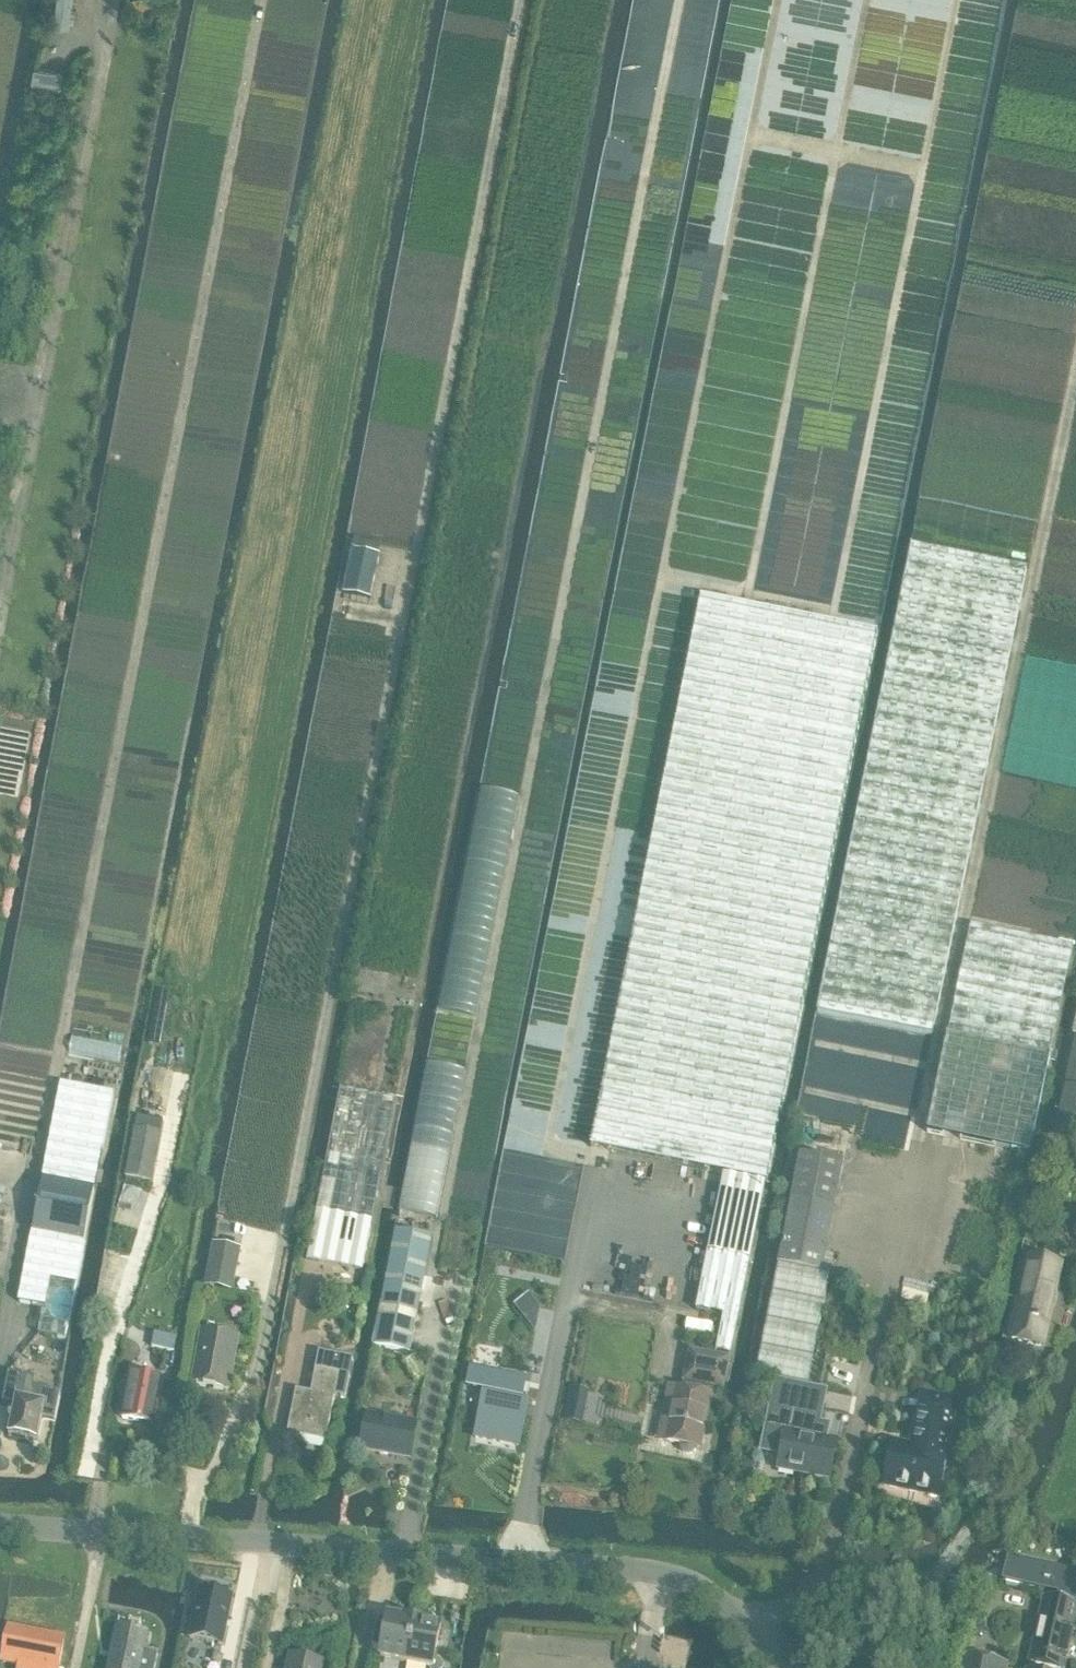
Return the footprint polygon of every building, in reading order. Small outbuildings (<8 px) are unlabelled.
[(69,27),(73,0),(57,0),(54,25),(69,27)] [(64,73),(34,68),(31,81),(61,87),(64,73)] [(910,548),(817,1013),(934,1037),(1028,571),(910,548)] [(370,600),(378,555),(352,551),(344,595),(370,600)] [(701,599),(591,1148),(724,1175),(697,1312),(724,1317),(716,1354),(731,1357),(766,1183),(769,1184),(879,635),(701,599)] [(927,1132),(1030,1154),(1074,946),(971,925),(927,1132)] [(158,992),(149,1044),(160,1046),(169,994),(158,992)] [(1066,1083),(1075,1085),(1075,1073),(1068,1072),(1066,1083)] [(84,1244),(94,1192),(93,1192),(111,1094),(59,1085),(40,1182),(17,1303),(42,1308),(37,1335),(64,1341),(82,1243),(84,1244)] [(1063,1087),(1053,1141),(1075,1145),(1075,1089),(1063,1087)] [(307,1261),(335,1266),(362,1270),(376,1197),(395,1100),(339,1089),(307,1261)] [(152,1183),(163,1123),(136,1118),(125,1178),(152,1183)] [(756,1374),(809,1384),(831,1274),(822,1272),(844,1163),(800,1154),(756,1374)] [(395,1232),(372,1346),(408,1354),(431,1239),(395,1232)] [(214,1243),(206,1288),(234,1293),(242,1248),(214,1243)] [(1011,1339),(1039,1346),(1058,1265),(1030,1259),(1011,1339)] [(236,1338),(201,1332),(192,1382),(227,1389),(236,1338)] [(178,1339),(154,1334),(151,1348),(175,1352),(178,1339)] [(669,1389),(665,1407),(672,1408),(665,1442),(680,1445),(679,1449),(682,1453),(685,1454),(689,1454),(693,1452),(695,1448),(698,1449),(709,1397),(701,1396),(703,1385),(723,1389),(729,1359),(690,1352),(682,1392),(669,1389)] [(325,1441),(332,1403),(334,1395),(346,1398),(353,1359),(319,1353),(311,1393),(295,1390),(287,1434),(325,1441)] [(471,1369),(467,1386),(483,1389),(485,1390),(484,1395),(483,1395),(483,1396),(477,1425),(478,1425),(477,1430),(495,1433),(495,1434),(503,1436),(503,1435),(519,1438),(520,1433),(521,1434),(527,1403),(525,1403),(521,1402),(522,1397),(522,1395),(526,1380),(471,1369)] [(129,1373),(121,1419),(152,1425),(160,1379),(129,1373)] [(42,1419),(54,1421),(60,1392),(34,1387),(35,1380),(8,1375),(3,1403),(14,1405),(8,1437),(38,1442),(42,1419)] [(910,1452),(891,1448),(883,1486),(917,1493),(918,1486),(940,1490),(945,1463),(943,1462),(956,1401),(921,1394),(913,1436),(918,1437),(916,1448),(910,1452)] [(768,1423),(763,1447),(781,1451),(780,1456),(778,1468),(829,1479),(837,1443),(827,1441),(824,1441),(827,1426),(806,1422),(810,1404),(773,1397),(768,1423)] [(359,1449),(409,1458),(415,1424),(366,1415),(359,1449)] [(1056,1667),(1064,1667),(1075,1616),(1075,1573),(1009,1557),(1003,1582),(1045,1592),(1029,1661),(1056,1667)] [(200,1591),(190,1640),(222,1646),(232,1598),(200,1591)] [(379,1658),(405,1663),(414,1620),(387,1615),(385,1625),(376,1623),(371,1645),(381,1646),(379,1658)] [(405,1663),(428,1667),(441,1667),(442,1665),(439,1660),(433,1659),(440,1625),(414,1620),(405,1663)] [(158,1655),(143,1652),(146,1634),(115,1628),(108,1667),(156,1667),(158,1655)] [(2,1661),(38,1667),(58,1667),(64,1640),(9,1629),(2,1661)] [(289,1655),(286,1667),(320,1667),(322,1662),(289,1655)] [(1007,1665),(961,1655),(958,1667),(1006,1667),(1007,1665)]
